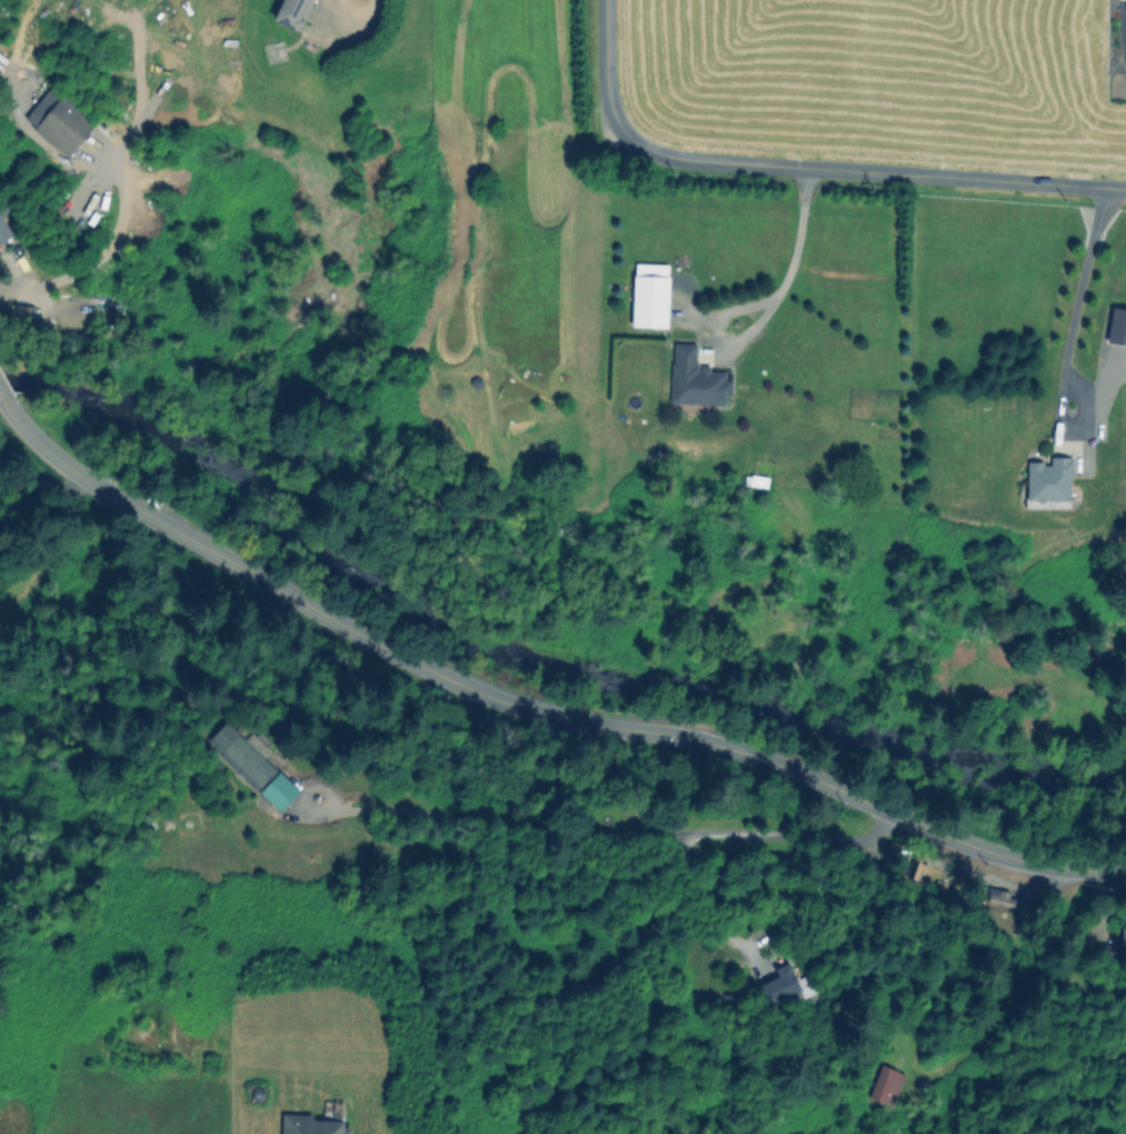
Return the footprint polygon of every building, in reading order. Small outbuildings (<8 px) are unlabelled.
[(298,30),(311,0),(280,0),(272,19),(298,30)] [(22,121),(68,156),(94,120),(48,86),(22,121)] [(0,216),(0,243),(11,237),(0,216)] [(666,328),(668,275),(632,275),(631,326),(666,328)] [(1110,307),(1106,343),(1125,345),(1125,309),(1110,307)] [(695,343),(671,342),(669,403),(723,405),(723,395),(730,395),(731,380),(724,380),(724,371),(708,371),(708,365),(695,364),(695,343)] [(1026,462),(1026,501),(1070,501),(1070,456),(1049,456),(1049,462),(1026,462)] [(256,790),(275,769),(262,757),(269,750),(249,732),(243,738),(224,721),(204,742),(256,790)] [(258,792),(279,811),(298,790),(277,771),(258,792)] [(759,981),(764,1002),(800,993),(801,996),(811,994),(807,975),(792,979),(788,963),(773,967),(776,976),(759,981)] [(867,1097),(892,1106),(904,1073),(879,1064),(867,1097)] [(349,1120),(280,1117),(280,1133),(349,1133),(349,1120)]
